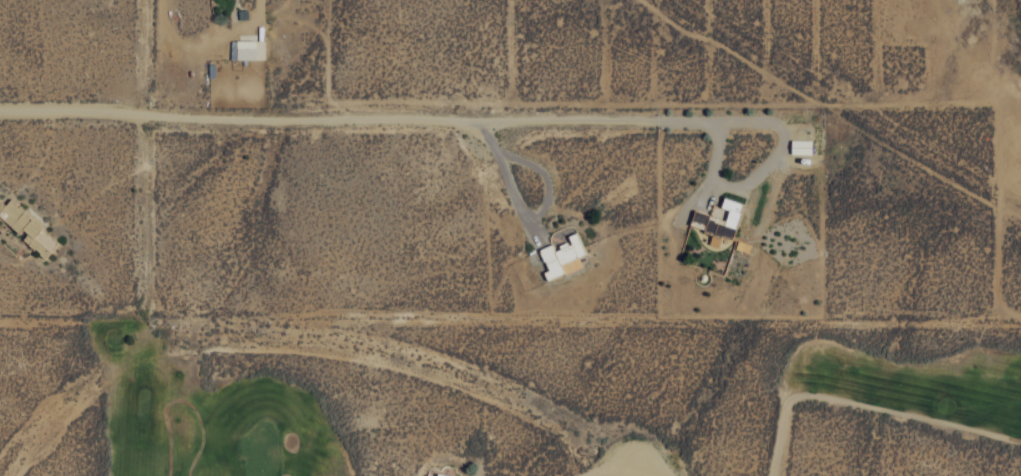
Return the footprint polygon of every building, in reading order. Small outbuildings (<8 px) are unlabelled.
[(265,59),(264,40),(230,40),(230,60),(265,59)] [(811,154),(811,140),(791,139),(790,154),(811,154)] [(693,210),(689,225),(731,238),(742,203),(723,197),(720,207),(728,210),(725,220),(693,210)] [(582,267),(578,256),(585,253),(577,232),(567,235),(570,241),(555,246),(554,243),(539,248),(547,270),(543,272),(546,280),(582,267)]
